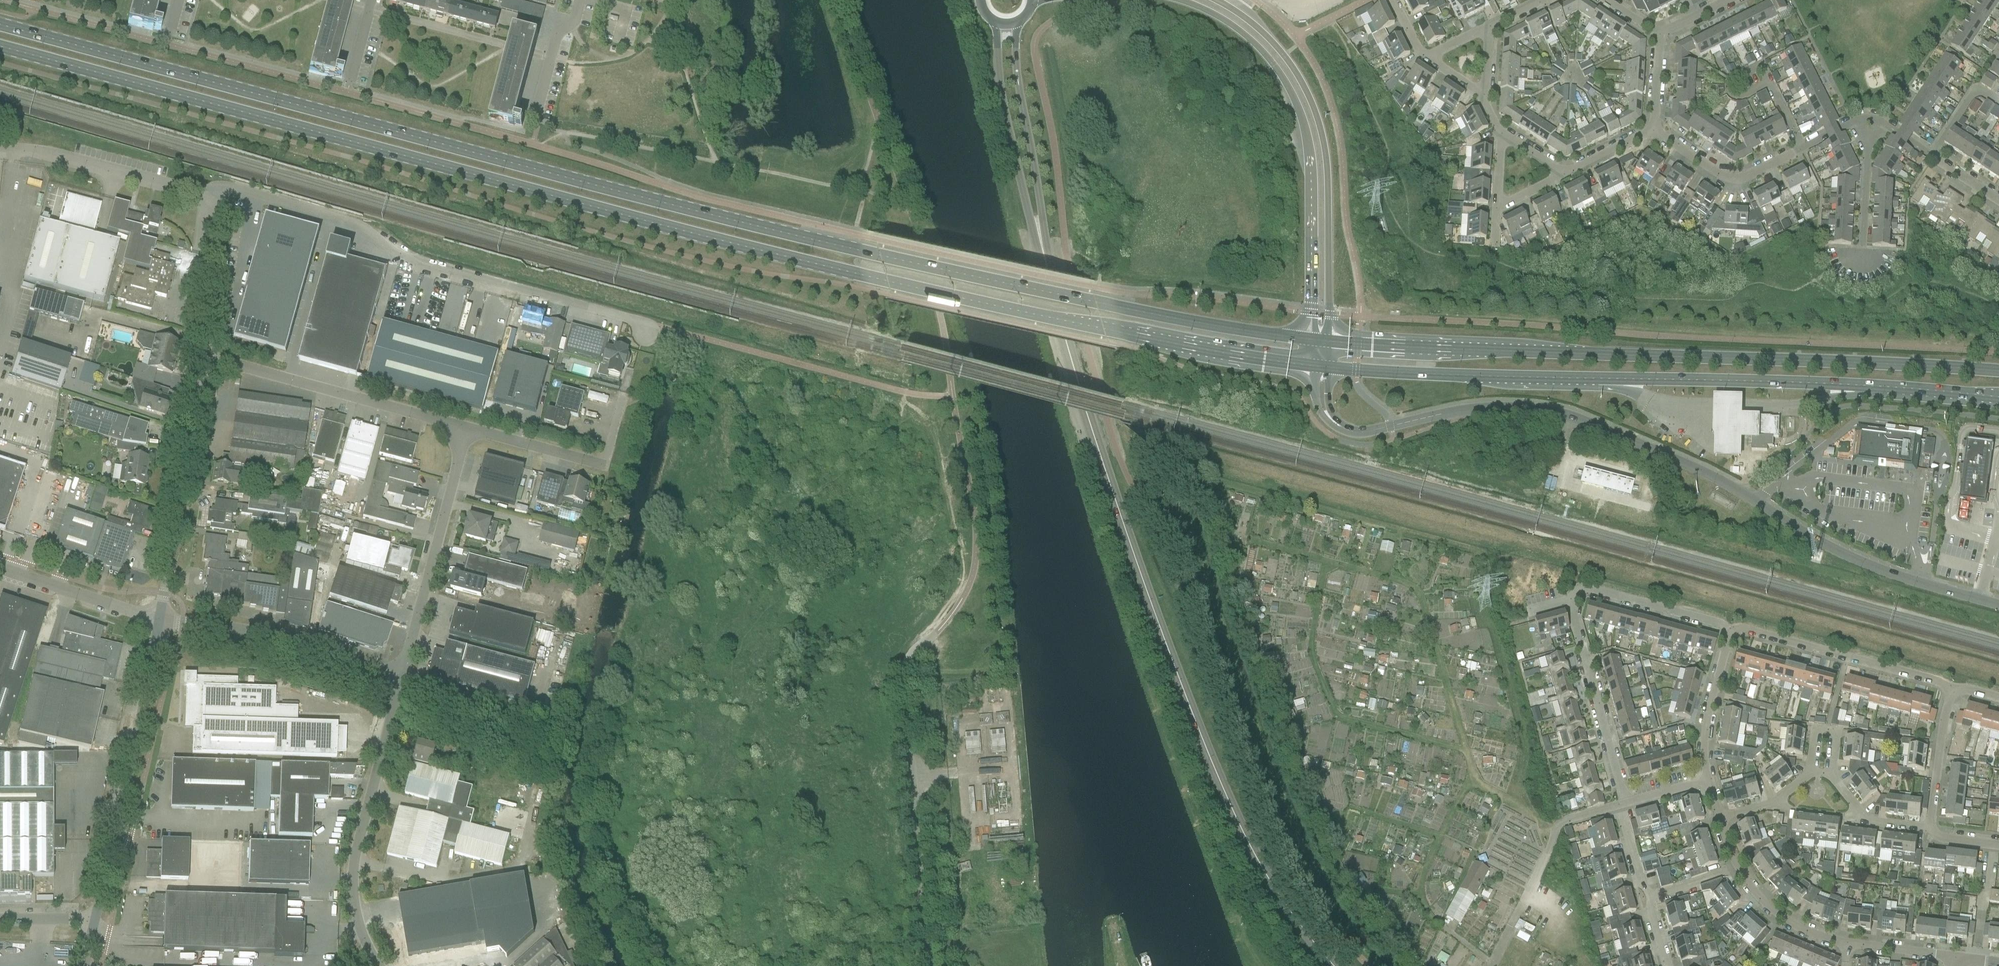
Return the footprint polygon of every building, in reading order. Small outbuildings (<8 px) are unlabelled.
[(160,0),(134,0),(128,25),(152,31),(152,29),(160,31),(161,27),(154,25),(160,0)] [(351,9),(353,4),(354,0),(327,0),(308,72),(332,79),(333,77),(340,79),(342,75),(334,73),(351,9)] [(415,0),(403,0),(401,5),(413,8),(415,0)] [(428,0),(415,0),(413,8),(425,11),(428,0)] [(440,1),(435,0),(428,0),(425,11),(436,14),(440,1)] [(509,0),(502,0),(501,3),(500,9),(506,11),(509,0)] [(515,1),(511,0),(509,0),(506,11),(512,13),(515,1)] [(1433,0),(1418,0),(1407,6),(1412,16),(1424,10),(1426,15),(1438,9),(1433,0)] [(1467,0),(1447,0),(1448,1),(1453,10),(1458,8),(1464,19),(1474,14),(1467,0)] [(1474,14),(1484,9),(1479,0),(1467,0),(1474,14)] [(1563,19),(1576,12),(1578,0),(1573,0),(1557,8),(1563,19)] [(1593,7),(1583,0),(1578,0),(1576,12),(1578,11),(1586,17),(1593,7)] [(1633,6),(1641,2),(1649,16),(1659,11),(1653,0),(1631,0),(1633,6)] [(1665,0),(1653,0),(1659,11),(1668,6),(1665,0)] [(1769,3),(1776,16),(1786,11),(1780,0),(1769,0),(1768,1),(1769,3)] [(1995,10),(1981,0),(1975,9),(1989,19),(1995,10)] [(1981,0),(1995,10),(1998,4),(1998,0),(1981,0)] [(448,17),(451,4),(440,1),(436,14),(436,17),(442,18),(443,16),(448,17)] [(518,14),(521,3),(515,1),(512,13),(518,14)] [(1493,1),(1488,4),(1493,15),(1499,12),(1493,1)] [(524,16),(527,4),(521,3),(518,14),(524,16)] [(1769,3),(1759,8),(1767,23),(1777,18),(1776,16),(1769,3)] [(460,20),(463,8),(451,4),(448,17),(460,20)] [(531,13),(533,6),(527,4),(524,16),(530,17),(531,13)] [(1373,11),(1370,5),(1353,14),(1354,14),(1355,14),(1357,19),(1367,14),(1372,23),(1389,15),(1384,5),(1373,11)] [(542,16),(544,9),(533,6),(531,13),(542,16)] [(641,22),(643,7),(631,6),(630,21),(641,22)] [(1588,24),(1597,30),(1598,30),(1607,16),(1593,7),(1586,17),(1591,20),(1588,24)] [(471,24),(475,11),(463,8),(460,20),(471,24)] [(1565,23),(1563,19),(1557,8),(1547,13),(1555,28),(1565,23)] [(1767,23),(1759,8),(1750,13),(1757,28),(1767,23)] [(1422,36),(1440,28),(1435,18),(1440,15),(1438,9),(1426,15),(1429,20),(1417,26),(1422,36)] [(1989,19),(1975,9),(1969,19),(1983,28),(1989,19)] [(483,27),(486,14),(475,11),(471,24),(483,27)] [(540,22),(542,16),(531,13),(530,17),(529,19),(540,22)] [(1757,28),(1750,13),(1740,17),(1748,33),(1757,28)] [(495,30),(498,17),(486,14),(483,27),(495,30)] [(1554,35),(1551,30),(1552,30),(1544,14),(1534,19),(1542,35),(1546,42),(1549,41),(1548,39),(1554,35)] [(1385,36),(1383,31),(1394,25),(1389,15),(1372,23),(1377,33),(1371,36),(1374,42),(1385,36)] [(1607,36),(1616,22),(1607,16),(1598,30),(1593,38),(1602,44),(1607,36)] [(1748,33),(1740,17),(1731,22),(1738,38),(1748,33)] [(539,29),(540,22),(529,19),(528,26),(539,29)] [(1463,30),(1458,22),(1457,19),(1451,22),(1457,33),(1463,30)] [(1534,19),(1519,27),(1525,38),(1530,35),(1532,40),(1542,35),(1534,19)] [(1983,28),(1969,19),(1963,28),(1977,37),(1983,28)] [(1619,38),(1624,42),(1631,31),(1616,22),(1607,36),(1616,42),(1619,38)] [(1738,38),(1731,22),(1721,27),(1729,43),(1738,38)] [(1515,43),(1516,43),(1525,38),(1519,27),(1504,35),(1515,43)] [(1729,43),(1721,27),(1711,32),(1719,47),(1729,43)] [(1427,46),(1443,38),(1445,38),(1440,28),(1422,36),(1427,46)] [(1977,37),(1963,28),(1957,37),(1971,46),(1977,37)] [(515,121),(532,57),(533,52),(537,36),(513,30),(509,46),(489,121),(513,127),(514,125),(522,127),(523,123),(515,121)] [(1645,41),(1631,31),(1624,42),(1631,47),(1645,41)] [(1719,47),(1711,32),(1702,37),(1709,52),(1719,47)] [(1388,41),(1385,36),(1374,42),(1377,47),(1382,44),(1387,54),(1405,45),(1400,35),(1388,41)] [(1515,53),(1515,43),(1504,35),(1503,52),(1515,53)] [(1709,52),(1702,37),(1692,42),(1690,38),(1681,43),(1682,46),(1680,49),(1687,53),(1695,49),(1699,57),(1709,52)] [(1971,46),(1957,37),(1951,46),(1971,59),(1974,55),(1968,51),(1971,46)] [(1644,57),(1645,41),(1631,47),(1632,47),(1632,56),(1644,57)] [(1410,55),(1405,45),(1387,54),(1392,64),(1387,66),(1389,72),(1401,66),(1398,61),(1410,55)] [(1783,68),(1806,56),(1800,46),(1782,55),(1785,61),(1781,63),(1783,68)] [(1695,74),(1695,63),(1687,62),(1687,53),(1680,49),(1678,52),(1675,52),(1674,66),(1678,66),(1678,73),(1695,74)] [(1503,52),(1502,69),(1519,70),(1519,59),(1515,59),(1515,53),(1503,52)] [(1946,54),(1939,64),(1960,78),(1963,74),(1958,71),(1962,65),(1946,54)] [(1643,73),(1644,57),(1632,56),(1631,63),(1626,63),(1626,72),(1643,73)] [(1811,67),(1806,56),(1783,68),(1786,73),(1791,70),(1794,76),(1811,67)] [(1989,72),(1994,75),(1998,68),(1998,64),(1996,62),(1989,72)] [(1405,72),(1400,80),(1398,82),(1403,85),(1407,80),(1416,86),(1427,70),(1417,64),(1410,75),(1405,72)] [(1960,78),(1939,64),(1932,74),(1948,85),(1952,80),(1957,82),(1960,78)] [(1794,89),(1817,78),(1811,67),(1794,76),(1797,82),(1792,84),(1794,89)] [(1527,71),(1519,70),(1502,69),(1501,80),(1518,81),(1526,82),(1527,71)] [(1436,76),(1427,70),(1416,86),(1425,92),(1422,97),(1427,101),(1434,90),(1429,87),(1436,76)] [(1626,72),(1626,75),(1625,87),(1642,88),(1643,73),(1626,72)] [(1701,85),(1701,81),(1694,80),(1695,74),(1678,73),(1677,84),(1701,85)] [(1948,85),(1932,74),(1926,85),(1946,98),(1949,94),(1944,91),(1948,85)] [(1981,84),(1987,88),(1988,89),(1991,91),(1997,81),(1988,75),(1981,84)] [(1822,89),(1817,78),(1794,89),(1797,94),(1802,92),(1805,97),(1822,89)] [(1542,91),(1557,83),(1555,79),(1552,81),(1549,82),(1542,82),(1542,91)] [(1517,92),(1518,81),(1501,80),(1500,91),(1517,92)] [(1434,90),(1427,101),(1432,104),(1430,107),(1439,113),(1455,89),(1446,83),(1439,94),(1434,90)] [(1693,96),(1694,89),(1700,90),(1701,85),(1677,84),(1676,95),(1693,96)] [(1946,98),(1926,85),(1919,95),(1935,105),(1938,100),(1943,103),(1946,98)] [(1641,104),(1642,88),(1625,87),(1624,96),(1629,96),(1629,104),(1641,104)] [(1457,106),(1464,95),(1455,89),(1439,113),(1448,118),(1450,116),(1453,118),(1463,110),(1457,106)] [(1805,111),(1827,100),(1822,89),(1805,97),(1808,103),(1803,106),(1805,111)] [(1517,92),(1500,91),(1499,114),(1512,108),(1513,92),(1517,92)] [(1765,91),(1755,96),(1761,107),(1771,102),(1765,91)] [(1394,94),(1392,98),(1400,109),(1406,102),(1394,94)] [(1693,96),(1676,95),(1676,102),(1672,101),(1671,118),(1674,118),(1684,114),(1684,106),(1693,107),(1693,96)] [(1935,105),(1919,95),(1912,105),(1933,119),(1936,114),(1931,111),(1935,105)] [(1833,111),(1827,100),(1805,111),(1807,116),(1813,113),(1816,119),(1833,111)] [(1974,100),(1970,107),(1976,111),(1981,104),(1974,100)] [(1987,100),(1979,112),(1986,116),(1993,105),(1987,100)] [(1629,104),(1628,112),(1640,120),(1641,104),(1629,104)] [(1933,119),(1912,105),(1905,115),(1921,125),(1925,120),(1930,123),(1933,119)] [(1998,120),(1998,109),(1995,106),(1990,114),(1998,120)] [(1499,114),(1502,116),(1515,124),(1521,114),(1512,108),(1499,114)] [(1466,116),(1463,110),(1453,118),(1455,122),(1461,119),(1465,128),(1483,120),(1478,110),(1466,116)] [(1844,133),(1840,135),(1837,129),(1834,124),(1838,121),(1833,111),(1816,119),(1819,125),(1813,127),(1816,133),(1823,129),(1826,135),(1829,141),(1818,146),(1821,151),(1830,147),(1833,152),(1831,153),(1831,154),(1848,146),(1850,145),(1844,133)] [(1628,112),(1619,117),(1625,128),(1640,120),(1628,112)] [(1786,133),(1776,112),(1771,114),(1774,120),(1769,123),(1776,138),(1786,133)] [(1521,114),(1515,124),(1527,133),(1537,118),(1528,113),(1525,117),(1521,114)] [(1705,119),(1696,113),(1691,120),(1685,116),(1676,121),(1674,123),(1688,132),(1690,129),(1696,133),(1705,119)] [(1601,120),(1609,136),(1625,128),(1619,117),(1614,120),(1612,115),(1601,120)] [(1906,145),(1910,140),(1913,135),(1920,139),(1923,134),(1918,131),(1921,125),(1905,115),(1899,125),(1903,128),(1899,133),(1896,139),(1892,136),(1885,147),(1887,148),(1902,158),(1903,158),(1901,156),(1904,151),(1909,155),(1913,150),(1906,145)] [(1718,119),(1714,117),(1710,122),(1705,119),(1696,133),(1705,139),(1718,119)] [(1537,118),(1527,133),(1537,139),(1546,125),(1537,118)] [(1722,122),(1718,119),(1705,139),(1714,145),(1723,131),(1718,128),(1722,122)] [(1488,129),(1483,120),(1465,128),(1470,138),(1464,141),(1466,144),(1479,141),(1476,135),(1488,129)] [(1776,138),(1769,123),(1763,126),(1760,120),(1756,122),(1767,143),(1776,138)] [(1606,137),(1602,129),(1598,122),(1588,127),(1596,142),(1606,137)] [(1756,122),(1752,124),(1755,130),(1749,132),(1757,148),(1767,143),(1756,122)] [(1546,125),(1537,139),(1540,141),(1553,150),(1559,139),(1553,135),(1555,131),(1549,127),(1546,125)] [(1954,150),(1968,129),(1964,126),(1960,133),(1954,129),(1944,144),(1954,150)] [(1596,142),(1588,127),(1579,132),(1586,147),(1596,142)] [(1963,156),(1972,141),(1977,134),(1968,129),(1954,150),(1963,156)] [(1714,145),(1712,148),(1730,160),(1731,157),(1735,157),(1735,149),(1728,144),(1733,137),(1723,131),(1714,145)] [(1565,158),(1586,147),(1579,132),(1578,132),(1581,136),(1566,144),(1566,143),(1565,158)] [(1751,151),(1757,148),(1749,132),(1739,138),(1743,145),(1735,149),(1735,157),(1739,158),(1740,160),(1752,154),(1751,151)] [(1425,143),(1431,138),(1425,134),(1422,139),(1425,143)] [(1972,162),(1986,140),(1982,138),(1978,145),(1972,141),(1963,156),(1972,162)] [(1553,150),(1565,158),(1566,143),(1559,139),(1553,150)] [(1981,168),(1990,153),(1985,150),(1989,143),(1986,140),(1972,162),(1981,168)] [(1490,160),(1491,149),(1479,148),(1479,141),(1466,144),(1465,148),(1472,149),(1471,159),(1490,160)] [(1853,156),(1848,146),(1831,154),(1834,160),(1828,162),(1831,168),(1853,156)] [(1902,158),(1887,148),(1880,158),(1901,172),(1904,167),(1899,163),(1902,158)] [(1644,175),(1655,158),(1646,152),(1639,163),(1634,160),(1627,171),(1632,174),(1635,169),(1644,175)] [(1998,160),(1998,152),(1996,157),(1990,153),(1981,168),(1990,174),(1998,160)] [(1831,168),(1828,169),(1830,174),(1833,172),(1839,169),(1842,175),(1857,168),(1859,167),(1853,156),(1831,168)] [(1661,178),(1656,174),(1663,163),(1655,158),(1644,175),(1652,180),(1649,185),(1654,188),(1661,178)] [(1889,178),(1891,176),(1893,172),(1898,176),(1901,172),(1880,158),(1873,168),(1875,169),(1889,178)] [(1490,171),(1490,160),(1471,159),(1470,170),(1464,169),(1464,176),(1476,176),(1477,170),(1490,171)] [(1998,179),(1998,160),(1990,174),(1998,180),(1998,179)] [(1613,165),(1603,170),(1612,188),(1622,183),(1625,188),(1630,185),(1629,183),(1625,174),(1619,177),(1613,165)] [(1673,189),(1684,172),(1676,167),(1666,181),(1661,178),(1654,188),(1659,192),(1665,183),(1673,189)] [(1794,168),(1790,170),(1799,187),(1809,182),(1812,189),(1818,186),(1809,168),(1804,171),(1802,167),(1795,171),(1794,168)] [(1858,170),(1857,168),(1842,175),(1842,176),(1842,179),(1837,179),(1837,190),(1854,191),(1854,184),(1858,184),(1858,170)] [(1876,185),(1876,192),(1893,193),(1893,182),(1889,182),(1889,178),(1875,169),(1873,171),(1872,185),(1876,185)] [(1612,188),(1603,170),(1593,175),(1599,187),(1594,190),(1602,205),(1602,204),(1607,201),(1603,193),(1612,188)] [(1799,187),(1790,170),(1787,172),(1788,174),(1782,178),(1788,190),(1783,193),(1788,204),(1794,201),(1789,192),(1799,187)] [(1690,192),(1685,189),(1693,178),(1684,172),(1673,189),(1667,197),(1668,198),(1671,199),(1675,197),(1678,199),(1676,203),(1680,206),(1683,202),(1683,203),(1690,192)] [(1488,194),(1489,183),(1476,182),(1476,176),(1464,176),(1463,193),(1464,193),(1488,194)] [(1911,200),(1919,205),(1924,197),(1930,202),(1931,202),(1936,193),(1937,193),(1938,191),(1929,185),(1930,183),(1925,180),(1911,200)] [(1600,201),(1594,190),(1588,192),(1583,181),(1573,186),(1582,204),(1585,210),(1595,205),(1596,208),(1602,205),(1600,201)] [(1700,207),(1711,190),(1703,184),(1695,195),(1690,192),(1683,203),(1683,202),(1680,206),(1670,222),(1676,226),(1689,206),(1692,201),(1700,207)] [(1572,209),(1582,204),(1573,186),(1563,190),(1569,202),(1563,205),(1571,220),(1572,220),(1577,218),(1574,213),(1572,209)] [(1788,204),(1783,193),(1777,195),(1772,186),(1766,189),(1765,186),(1761,188),(1769,205),(1779,200),(1783,207),(1788,204)] [(1769,205),(1761,188),(1757,190),(1759,193),(1752,196),(1756,203),(1751,206),(1754,212),(1760,224),(1765,221),(1764,218),(1774,213),(1769,205)] [(1704,230),(1717,211),(1712,207),(1720,196),(1711,190),(1700,207),(1709,212),(1699,227),(1702,229),(1704,230)] [(1853,202),(1854,191),(1837,190),(1836,196),(1830,196),(1829,200),(1853,202)] [(1938,221),(1956,195),(1948,190),(1943,197),(1937,193),(1936,193),(1931,202),(1930,202),(1929,204),(1936,208),(1931,216),(1938,221)] [(1876,192),(1875,203),(1899,204),(1899,200),(1892,199),(1893,193),(1876,192)] [(1488,205),(1488,194),(1464,193),(1463,204),(1462,204),(1462,210),(1474,211),(1475,205),(1488,205)] [(66,195),(57,225),(59,226),(58,227),(62,228),(63,227),(88,233),(87,235),(91,236),(91,234),(93,235),(101,204),(66,195)] [(1963,200),(1956,195),(1938,221),(1945,226),(1947,224),(1953,228),(1957,222),(1958,223),(1959,220),(1964,212),(1958,207),(1963,200)] [(1566,223),(1571,220),(1563,205),(1558,208),(1552,196),(1542,201),(1551,219),(1561,214),(1566,223)] [(1852,213),(1853,202),(1829,200),(1829,205),(1836,205),(1835,212),(1852,213)] [(1551,219),(1542,201),(1532,206),(1538,218),(1533,220),(1538,231),(1544,229),(1541,224),(1551,219)] [(1653,211),(1656,205),(1651,202),(1647,207),(1653,211)] [(1875,203),(1874,214),(1891,215),(1892,209),(1898,209),(1899,204),(1875,203)] [(127,213),(129,206),(124,205),(124,207),(115,204),(110,221),(109,220),(106,231),(129,237),(122,263),(148,270),(149,271),(151,262),(148,261),(150,252),(152,253),(155,244),(139,240),(142,229),(145,218),(144,218),(127,213)] [(1734,233),(1736,207),(1732,207),(1732,210),(1725,209),(1724,215),(1718,210),(1717,211),(1704,230),(1709,234),(1711,231),(1734,233)] [(1760,224),(1754,212),(1747,215),(1747,211),(1740,210),(1740,207),(1736,207),(1734,233),(1755,234),(1757,239),(1764,236),(1759,224),(1760,224)] [(152,209),(152,210),(149,209),(148,215),(145,214),(144,218),(145,218),(142,229),(146,231),(146,233),(156,236),(160,221),(159,221),(162,212),(152,209)] [(1967,238),(1981,217),(1976,214),(1975,216),(1965,209),(1964,212),(1959,220),(1965,225),(1960,233),(1967,238)] [(1474,217),(1474,211),(1462,210),(1461,216),(1468,216),(1467,227),(1486,228),(1487,217),(1474,217)] [(1521,211),(1512,216),(1521,234),(1530,229),(1533,234),(1538,231),(1533,220),(1527,223),(1521,211)] [(1852,224),(1852,213),(1835,212),(1835,218),(1828,217),(1828,222),(1852,224)] [(1874,214),(1874,224),(1897,226),(1898,221),(1891,221),(1891,215),(1874,214)] [(266,216),(261,234),(297,243),(302,225),(266,216)] [(1521,234),(1512,216),(1502,221),(1507,233),(1502,236),(1508,247),(1513,244),(1511,239),(1521,234)] [(1986,220),(1981,217),(1967,238),(1975,242),(1980,234),(1986,239),(1987,239),(1992,230),(1993,230),(1994,228),(1985,222),(1986,220)] [(1788,220),(1781,224),(1784,231),(1791,228),(1788,220)] [(87,235),(68,230),(62,228),(58,227),(39,222),(23,281),(103,302),(119,243),(91,236),(87,235)] [(1851,234),(1852,224),(1828,222),(1828,227),(1834,227),(1834,233),(1851,234)] [(1874,224),(1873,235),(1890,236),(1890,230),(1897,231),(1897,226),(1874,224)] [(302,225),(297,243),(315,248),(320,230),(302,225)] [(1473,239),(1482,239),(1486,239),(1486,228),(1467,227),(1466,238),(1460,238),(1460,244),(1472,245),(1473,239)] [(1994,258),(1998,251),(1998,235),(1993,230),(1992,230),(1987,239),(1986,239),(1985,241),(1992,245),(1987,253),(1994,258)] [(1850,245),(1851,234),(1834,233),(1834,239),(1827,239),(1827,244),(1850,245)] [(261,234),(257,251),(292,261),(297,243),(261,234)] [(1896,243),(1890,242),(1890,236),(1873,235),(1872,247),(1896,248),(1896,243)] [(297,243),(292,261),(310,266),(315,248),(297,243)] [(357,376),(373,318),(386,270),(348,259),(351,249),(331,243),(299,360),(357,376)] [(257,251),(252,268),(287,278),(292,261),(257,251)] [(1994,258),(1991,262),(1988,268),(1995,273),(1998,267),(1998,251),(1994,258)] [(167,266),(169,258),(152,253),(150,252),(148,261),(151,262),(149,271),(148,270),(147,275),(134,272),(132,279),(122,276),(118,291),(116,291),(114,301),(117,302),(117,300),(126,302),(125,304),(151,311),(155,295),(166,298),(174,267),(167,266)] [(292,261),(287,278),(305,283),(310,266),(292,261)] [(252,268),(247,286),(282,295),(287,278),(252,268)] [(431,276),(416,330),(436,336),(451,281),(431,276)] [(287,278),(282,295),(300,300),(305,283),(287,278)] [(247,286),(242,303),(278,313),(282,295),(247,286)] [(28,313),(78,326),(84,305),(34,292),(28,313)] [(282,295),(278,313),(296,318),(300,300),(282,295)] [(242,303),(238,320),(273,330),(278,313),(242,303)] [(523,324),(521,331),(546,339),(543,349),(557,353),(562,334),(564,324),(551,320),(551,321),(543,319),(544,314),(527,309),(523,324)] [(278,313),(273,330),(291,335),(296,318),(278,313)] [(238,320),(233,338),(268,348),(273,330),(238,320)] [(436,336),(416,330),(383,321),(366,379),(483,411),(499,353),(436,336)] [(583,361),(591,331),(571,326),(563,355),(583,361)] [(273,330),(268,348),(286,353),(291,335),(273,330)] [(611,336),(591,331),(583,361),(600,365),(599,366),(602,367),(607,349),(611,336)] [(515,347),(518,334),(511,332),(507,345),(515,347)] [(174,364),(180,343),(155,337),(147,368),(172,374),(172,373),(174,372),(175,370),(175,368),(175,366),(174,364)] [(21,343),(11,376),(60,391),(71,359),(21,343)] [(626,354),(627,349),(616,346),(615,351),(607,349),(602,367),(599,366),(597,376),(607,379),(608,374),(620,377),(623,366),(625,366),(625,367),(627,365),(628,364),(629,362),(629,360),(630,358),(629,356),(629,354),(628,354),(626,354)] [(505,355),(493,402),(536,414),(548,366),(505,355)] [(160,388),(133,379),(132,379),(140,381),(137,390),(139,390),(135,400),(136,400),(138,408),(166,417),(167,413),(168,412),(169,410),(170,408),(170,406),(170,404),(171,400),(157,395),(160,388)] [(585,394),(575,392),(561,388),(555,411),(548,409),(544,423),(554,426),(567,430),(570,416),(578,418),(585,394)] [(212,482),(230,484),(241,486),(243,474),(250,475),(250,472),(263,474),(264,467),(292,471),(295,449),(303,451),(310,406),(301,405),(301,402),(238,393),(229,456),(224,455),(223,460),(222,459),(221,465),(215,465),(212,482)] [(1740,417),(1740,399),(1711,398),(1710,458),(1739,459),(1739,441),(1758,441),(1758,418),(1740,417)] [(148,427),(138,424),(71,402),(68,413),(74,415),(70,427),(110,440),(118,442),(125,444),(137,446),(145,447),(147,438),(144,438),(148,427)] [(324,412),(321,421),(311,458),(333,464),(343,427),(345,418),(324,412)] [(1773,447),(1773,439),(1773,438),(1779,438),(1779,419),(1759,419),(1759,437),(1752,437),(1752,451),(1767,452),(1767,447),(1773,447)] [(348,432),(336,475),(364,483),(375,442),(378,432),(377,433),(374,432),(374,431),(374,430),(373,429),(372,428),(362,425),(362,424),(354,422),(354,423),(351,422),(348,432)] [(385,429),(378,455),(411,464),(418,438),(385,429)] [(1914,469),(1918,435),(1915,435),(1915,433),(1909,433),(1909,434),(1894,432),(1894,431),(1888,430),(1888,434),(1860,430),(1860,434),(1854,433),(1851,457),(1857,458),(1856,462),(1914,469)] [(1926,439),(1924,455),(1933,456),(1935,440),(1926,439)] [(1963,475),(1959,500),(1986,504),(1993,444),(1967,440),(1967,444),(1964,443),(1963,448),(1964,448),(1966,448),(1964,466),(1961,466),(1960,475),(1960,474),(1963,475)] [(118,442),(116,451),(136,454),(137,446),(125,444),(118,442)] [(128,455),(127,463),(121,465),(122,468),(120,482),(134,484),(133,495),(140,497),(142,486),(144,486),(145,485),(147,484),(148,479),(146,477),(149,458),(139,457),(128,455)] [(514,506),(521,477),(524,467),(485,457),(481,474),(477,476),(480,479),(475,495),(514,506)] [(25,468),(0,460),(0,529),(5,531),(25,468)] [(365,506),(362,517),(403,528),(412,530),(413,530),(411,529),(412,525),(408,519),(406,518),(407,516),(397,514),(387,511),(378,509),(380,501),(384,486),(386,487),(388,487),(387,494),(394,496),(392,504),(401,506),(415,510),(415,509),(423,511),(427,495),(412,492),(413,486),(415,487),(419,474),(391,467),(376,463),(365,506)] [(1632,484),(1585,472),(1581,484),(1629,497),(1632,484)] [(556,509),(559,496),(565,498),(564,499),(584,504),(589,485),(570,479),(569,482),(563,481),(563,480),(544,475),(536,503),(556,509)] [(85,484),(81,495),(90,497),(93,486),(85,484)] [(102,513),(106,489),(95,487),(91,511),(102,513)] [(518,503),(529,506),(532,495),(520,492),(518,503)] [(208,511),(206,523),(210,524),(209,529),(219,531),(233,533),(234,526),(223,525),(225,514),(235,516),(236,513),(240,514),(240,516),(251,517),(251,519),(277,522),(278,516),(284,517),(285,511),(318,516),(321,496),(303,493),(302,503),(286,500),(259,496),(249,495),(247,508),(237,506),(237,504),(215,500),(213,512),(208,511)] [(153,517),(155,511),(129,502),(125,514),(132,517),(129,525),(108,518),(106,524),(135,533),(141,535),(143,529),(148,531),(149,530),(147,530),(151,517),(153,517)] [(123,570),(135,533),(106,524),(66,511),(57,537),(54,547),(86,557),(123,570)] [(491,521),(480,518),(470,516),(468,523),(467,523),(465,529),(466,529),(464,536),(485,542),(491,521)] [(366,532),(365,537),(377,539),(379,528),(354,524),(353,530),(366,532)] [(574,551),(579,534),(544,525),(539,542),(574,551)] [(252,545),(253,535),(238,533),(237,541),(247,542),(246,544),(252,545)] [(205,547),(203,561),(208,562),(210,563),(210,562),(227,564),(228,562),(229,556),(223,556),(225,548),(225,547),(225,546),(226,539),(205,535),(203,546),(205,547)] [(352,537),(345,564),(399,578),(401,570),(407,572),(410,561),(409,560),(411,553),(399,550),(398,554),(388,552),(389,546),(352,537)] [(501,553),(499,561),(510,563),(512,556),(514,556),(517,543),(504,540),(501,553)] [(1380,551),(1393,554),(1395,544),(1383,541),(1380,551)] [(529,568),(531,556),(521,554),(518,565),(529,568)] [(284,614),(283,622),(301,628),(309,625),(310,615),(314,587),(316,575),(318,576),(326,577),(329,567),(309,561),(292,555),(288,583),(284,614)] [(522,590),(527,571),(479,558),(469,556),(464,575),(468,576),(467,579),(482,583),(483,580),(522,590)] [(210,563),(205,594),(220,596),(220,599),(242,602),(242,606),(248,607),(248,608),(255,609),(255,610),(261,611),(261,612),(268,613),(267,614),(275,615),(275,613),(278,591),(279,582),(246,577),(248,567),(237,565),(238,563),(231,562),(228,562),(227,564),(210,562),(210,563)] [(337,570),(334,578),(328,597),(385,616),(389,603),(397,605),(399,599),(400,599),(402,594),(401,594),(402,590),(394,588),(395,587),(385,584),(337,570)] [(482,583),(467,579),(454,576),(451,589),(462,592),(481,597),(485,584),(482,583)] [(278,591),(275,613),(284,614),(288,583),(279,581),(279,582),(278,591)] [(1452,606),(1453,598),(1453,593),(1445,593),(1445,606),(1452,606)] [(0,599),(0,744),(4,745),(32,655),(47,611),(1,596),(0,599)] [(1593,629),(1599,606),(1588,604),(1584,620),(1590,622),(1588,628),(1593,629)] [(392,625),(326,605),(317,632),(374,651),(377,649),(376,648),(382,645),(383,646),(386,644),(392,625)] [(1597,630),(1599,624),(1604,626),(1608,609),(1599,606),(1593,629),(1597,630)] [(534,622),(477,607),(475,616),(455,611),(449,634),(525,654),(534,622)] [(1604,626),(1602,631),(1607,633),(1608,627),(1614,628),(1618,612),(1608,609),(1604,626)] [(1569,628),(1564,612),(1554,614),(1560,637),(1565,636),(1563,630),(1569,628)] [(1628,614),(1618,612),(1614,628),(1619,630),(1618,636),(1622,637),(1628,614)] [(1560,637),(1554,614),(1544,617),(1549,634),(1555,632),(1556,638),(1560,637)] [(1638,617),(1628,614),(1622,637),(1627,638),(1628,632),(1634,634),(1638,617)] [(1549,634),(1544,617),(1534,620),(1538,632),(1541,642),(1545,641),(1544,635),(1549,634)] [(1639,635),(1638,641),(1642,642),(1648,620),(1638,617),(1634,634),(1639,635)] [(59,653),(39,648),(37,658),(17,744),(45,750),(47,740),(81,747),(91,750),(103,695),(99,693),(102,679),(113,682),(122,646),(93,639),(95,627),(96,628),(97,627),(68,618),(62,635),(63,633),(65,634),(59,653)] [(1642,642),(1646,643),(1648,637),(1653,639),(1658,622),(1648,620),(1642,642)] [(1668,625),(1658,622),(1653,639),(1659,640),(1657,646),(1662,647),(1668,625)] [(1673,644),(1677,628),(1668,625),(1662,647),(1671,650),(1673,644)] [(1677,628),(1673,644),(1678,646),(1677,652),(1681,653),(1687,630),(1677,628)] [(1693,649),(1697,633),(1687,630),(1681,653),(1686,654),(1687,648),(1693,650),(1693,649)] [(1693,649),(1698,650),(1697,656),(1701,657),(1707,635),(1697,632),(1697,633),(1693,649)] [(1707,635),(1701,657),(1705,658),(1707,652),(1713,654),(1717,637),(1707,635)] [(535,665),(457,645),(447,642),(445,651),(435,649),(431,665),(430,666),(429,668),(430,669),(427,678),(437,681),(525,703),(535,665)] [(1517,652),(1519,662),(1532,658),(1530,649),(1517,652)] [(1562,653),(1552,656),(1545,658),(1548,668),(1543,669),(1544,674),(1549,673),(1569,667),(1567,663),(1565,663),(1562,653)] [(1739,653),(1735,670),(1742,672),(1741,678),(1745,679),(1747,673),(1744,672),(1749,657),(1749,655),(1745,654),(1739,653)] [(1749,657),(1744,672),(1747,673),(1754,675),(1759,658),(1753,656),(1749,655),(1749,657)] [(1618,657),(1611,659),(1601,662),(1604,673),(1621,668),(1618,657)] [(1759,658),(1754,675),(1762,677),(1760,683),(1764,684),(1766,678),(1764,677),(1768,660),(1759,658)] [(1768,660),(1764,677),(1766,678),(1773,680),(1778,663),(1768,660)] [(1788,666),(1783,683),(1785,683),(1793,685),(1797,668),(1790,666),(1791,661),(1787,660),(1786,665),(1788,666)] [(1778,663),(1773,680),(1781,682),(1779,688),(1781,689),(1784,689),(1785,683),(1783,683),(1788,666),(1786,665),(1778,663)] [(1797,668),(1793,685),(1800,687),(1802,688),(1807,671),(1809,671),(1810,666),(1806,665),(1805,670),(1797,668)] [(1570,672),(1569,667),(1549,673),(1553,687),(1570,683),(1567,673),(1570,672)] [(1624,679),(1621,668),(1604,673),(1607,684),(1624,679)] [(1702,675),(1692,673),(1685,671),(1682,682),(1699,686),(1702,675)] [(1800,687),(1799,693),(1803,694),(1805,688),(1812,690),(1817,673),(1809,671),(1807,671),(1802,688),(1800,687)] [(1817,673),(1812,690),(1820,692),(1822,693),(1826,677),(1826,676),(1823,675),(1817,673)] [(237,687),(237,679),(195,677),(195,675),(187,675),(184,678),(183,686),(186,686),(185,728),(193,728),(192,754),(336,758),(337,724),(292,723),(292,715),(297,715),(297,708),(274,707),(275,688),(237,687)] [(1820,692),(1818,698),(1822,700),(1824,694),(1831,696),(1836,679),(1830,677),(1826,676),(1826,677),(1822,693),(1820,692)] [(1853,696),(1857,680),(1848,678),(1845,687),(1843,687),(1842,693),(1853,696)] [(1627,690),(1624,679),(1607,684),(1611,695),(1627,690)] [(1862,699),(1867,683),(1857,680),(1853,696),(1862,699)] [(1696,698),(1699,686),(1682,682),(1679,693),(1696,698)] [(1573,693),(1570,683),(1553,687),(1556,698),(1551,699),(1552,704),(1557,702),(1577,697),(1575,692),(1573,693)] [(1876,685),(1867,683),(1862,699),(1869,701),(1868,704),(1871,705),(1875,689),(1876,685)] [(1880,690),(1875,689),(1871,705),(1880,707),(1884,691),(1885,691),(1886,688),(1882,687),(1880,690)] [(1889,710),(1895,690),(1891,689),(1889,693),(1885,691),(1884,691),(1880,707),(1889,710)] [(1630,701),(1627,690),(1611,695),(1614,706),(1630,701)] [(1898,691),(1895,690),(1889,710),(1899,712),(1903,696),(1898,695),(1898,691)] [(1904,692),(1903,696),(1899,712),(1908,715),(1912,699),(1907,697),(1907,693),(1904,692)] [(1693,709),(1696,698),(1679,693),(1676,704),(1693,709)] [(1746,704),(1747,699),(1734,695),(1732,701),(1746,704)] [(1918,714),(1923,698),(1913,695),(1912,699),(1908,715),(1910,716),(1911,712),(1918,714)] [(1578,701),(1577,697),(1557,702),(1561,717),(1578,712),(1575,702),(1578,701)] [(1932,700),(1923,698),(1918,714),(1929,717),(1928,722),(1934,724),(1937,712),(1929,710),(1932,700)] [(1633,712),(1630,701),(1614,706),(1617,717),(1633,712)] [(1676,704),(1673,715),(1690,720),(1693,709),(1676,704)] [(1723,721),(1740,724),(1746,725),(1747,714),(1750,714),(1751,709),(1738,705),(1737,712),(1726,710),(1725,710),(1723,721)] [(1974,723),(1978,708),(1969,705),(1966,715),(1959,713),(1955,725),(1962,727),(1964,721),(1974,723)] [(1540,718),(1537,708),(1533,709),(1530,710),(1533,720),(1540,718)] [(1988,710),(1978,708),(1974,723),(1982,725),(1981,729),(1982,730),(1986,714),(1987,714),(1988,710)] [(1633,712),(1617,717),(1620,728),(1636,723),(1642,722),(1639,711),(1633,712)] [(1839,711),(1836,722),(1839,723),(1843,723),(1844,723),(1847,713),(1839,711)] [(1581,722),(1578,712),(1561,717),(1564,727),(1559,728),(1561,733),(1565,732),(1585,726),(1584,722),(1581,722)] [(1992,715),(1987,714),(1986,714),(1982,730),(1992,732),(1996,717),(1997,713),(1994,712),(1992,715)] [(1856,716),(1854,723),(1863,725),(1865,718),(1856,716)] [(1746,725),(1740,724),(1723,721),(1721,721),(1720,725),(1722,725),(1721,733),(1738,736),(1738,735),(1744,736),(1746,725)] [(1639,734),(1636,723),(1620,728),(1623,739),(1639,734)] [(1804,744),(1806,732),(1793,730),(1794,725),(1780,723),(1780,729),(1788,730),(1787,741),(1804,744)] [(1586,731),(1585,726),(1565,732),(1569,747),(1577,745),(1587,742),(1584,732),(1586,731)] [(1005,730),(991,731),(992,753),(1006,752),(1005,730)] [(967,755),(980,754),(979,732),(966,733),(967,755)] [(1736,747),(1738,736),(1721,733),(1719,744),(1729,746),(1728,752),(1746,755),(1750,755),(1756,751),(1736,747)] [(1887,743),(1887,742),(1888,737),(1868,734),(1868,740),(1846,737),(1845,749),(1868,752),(1870,741),(1887,743)] [(1928,748),(1918,747),(1918,741),(1903,739),(1902,745),(1910,746),(1909,757),(1926,760),(1928,748)] [(1803,755),(1804,744),(1787,741),(1785,753),(1803,755)] [(413,754),(411,761),(411,762),(432,767),(434,759),(433,759),(436,746),(418,742),(415,751),(420,752),(419,755),(413,754)] [(1587,745),(1578,748),(1570,750),(1573,760),(1569,761),(1570,766),(1574,765),(1594,759),(1593,755),(1590,755),(1587,745)] [(1693,762),(1688,746),(1677,749),(1682,765),(1693,762)] [(1671,768),(1667,752),(1660,754),(1659,748),(1654,749),(1660,771),(1671,768)] [(1660,771),(1654,749),(1650,750),(1652,756),(1645,758),(1650,774),(1660,771)] [(1682,765),(1677,749),(1667,752),(1671,768),(1682,765)] [(1867,763),(1868,752),(1845,749),(1843,760),(1867,763)] [(1756,757),(1760,753),(1758,750),(1756,751),(1750,755),(1749,761),(1753,762),(1756,757)] [(1745,760),(1746,755),(1725,751),(1724,757),(1742,760),(1745,760)] [(13,894),(17,894),(17,896),(31,896),(31,877),(53,877),(53,852),(64,852),(64,829),(53,829),(53,806),(53,766),(76,766),(76,754),(52,755),(42,755),(0,755),(0,894),(13,894)] [(214,762),(254,763),(254,756),(209,755),(209,756),(214,756),(214,762)] [(1741,766),(1742,760),(1724,757),(1723,763),(1741,766)] [(1925,771),(1926,760),(1909,757),(1907,769),(1899,768),(1898,773),(1898,774),(1903,774),(1911,775),(1912,770),(1925,771)] [(1650,774),(1645,758),(1634,761),(1639,777),(1650,774)] [(1595,764),(1594,759),(1574,765),(1578,779),(1596,775),(1593,765),(1595,764)] [(183,761),(172,761),(170,809),(253,812),(254,764),(183,761)] [(1639,777),(1634,761),(1624,764),(1628,780),(1639,777)] [(1793,776),(1787,768),(1782,762),(1773,769),(1784,783),(1793,776)] [(1973,763),(1970,763),(1961,762),(1960,767),(1952,766),(1951,777),(1967,779),(1968,769),(1972,769),(1973,763)] [(356,767),(346,767),(329,766),(280,765),(270,765),(269,797),(279,797),(279,799),(313,800),(328,800),(328,778),(335,778),(353,779),(356,767)] [(436,868),(438,859),(443,843),(456,847),(454,854),(502,867),(509,837),(470,827),(474,812),(467,810),(472,788),(458,784),(460,777),(413,765),(405,795),(429,801),(426,815),(399,808),(387,855),(436,868)] [(1784,783),(1773,769),(1764,776),(1775,790),(1784,783)] [(1870,782),(1875,778),(1868,769),(1862,772),(1863,773),(1849,784),(1856,794),(1870,783),(1870,782)] [(1598,785),(1596,775),(1578,779),(1581,790),(1577,791),(1578,795),(1583,794),(1602,789),(1601,784),(1598,785)] [(1966,789),(1967,779),(1951,777),(1949,787),(1966,789)] [(1756,780),(1745,783),(1750,800),(1761,797),(1756,780)] [(1750,800),(1745,783),(1734,786),(1739,803),(1750,800)] [(1864,803),(1877,792),(1870,783),(1856,794),(1864,803)] [(1739,803),(1734,786),(1723,789),(1727,806),(1739,803)] [(1965,799),(1966,789),(1949,787),(1948,797),(1965,799)] [(343,789),(330,789),(330,799),(343,799),(343,789)] [(1604,793),(1602,789),(1583,794),(1584,800),(1587,809),(1604,804),(1601,794),(1604,793)] [(1921,806),(1927,807),(1929,794),(1923,793),(1922,801),(1911,800),(1908,817),(1920,819),(1921,806)] [(1908,817),(1911,800),(1904,799),(1905,795),(1899,794),(1899,798),(1897,816),(1908,817)] [(1997,794),(1996,800),(1991,799),(1989,813),(1998,815),(1998,794),(1997,794)] [(1701,808),(1698,797),(1681,802),(1684,813),(1701,808)] [(1899,798),(1888,797),(1885,814),(1897,816),(1899,798)] [(1963,809),(1965,799),(1948,797),(1947,807),(1963,809)] [(312,838),(313,800),(279,799),(278,836),(312,838)] [(1962,819),(1963,809),(1947,807),(1946,818),(1953,819),(1953,824),(1965,826),(1966,820),(1962,819)] [(1658,820),(1655,808),(1644,811),(1651,836),(1652,837),(1652,836),(1662,834),(1662,835),(1669,833),(1665,818),(1658,820)] [(1691,823),(1704,820),(1701,808),(1684,813),(1679,815),(1682,826),(1678,827),(1680,832),(1692,829),(1691,823)] [(1635,820),(1630,822),(1634,838),(1640,837),(1641,839),(1651,836),(1644,811),(1634,814),(1635,820)] [(1782,826),(1784,816),(1779,815),(1779,814),(1773,813),(1772,817),(1777,818),(1776,825),(1782,826)] [(1803,840),(1806,816),(1795,815),(1793,827),(1787,827),(1786,836),(1786,840),(1787,847),(1792,847),(1793,843),(1796,843),(1796,839),(1803,840)] [(1814,842),(1817,818),(1806,816),(1803,840),(1814,842)] [(1614,833),(1610,823),(1604,824),(1603,818),(1589,822),(1591,829),(1594,828),(1597,838),(1614,833)] [(1826,843),(1829,819),(1817,818),(1814,842),(1814,847),(1817,847),(1819,844),(1819,842),(1826,843)] [(1837,845),(1840,824),(1840,820),(1829,819),(1826,843),(1837,845)] [(1756,826),(1754,821),(1738,826),(1741,837),(1758,832),(1764,830),(1762,824),(1756,826)] [(1564,829),(1567,842),(1574,840),(1570,827),(1564,829)] [(1863,849),(1865,832),(1858,831),(1858,829),(1854,828),(1854,830),(1852,848),(1863,849)] [(1710,842),(1706,831),(1694,835),(1692,829),(1680,832),(1681,839),(1689,837),(1693,846),(1693,847),(1710,842)] [(1854,830),(1842,829),(1840,846),(1852,848),(1854,830)] [(1762,843),(1758,832),(1741,837),(1745,848),(1762,843)] [(1863,849),(1875,850),(1874,859),(1880,860),(1881,851),(1881,846),(1875,846),(1877,833),(1865,832),(1863,849)] [(1617,844),(1614,833),(1597,838),(1592,839),(1595,850),(1590,852),(1592,858),(1607,853),(1606,848),(1617,844)] [(1892,859),(1895,833),(1891,833),(1891,835),(1883,834),(1881,846),(1881,851),(1887,852),(1886,856),(1891,856),(1891,859),(1892,859)] [(1904,854),(1906,837),(1898,836),(1898,834),(1895,833),(1892,859),(1903,860),(1904,854)] [(1920,867),(1922,852),(1916,851),(1917,838),(1906,837),(1904,854),(1903,860),(1902,864),(1914,865),(1914,867),(1920,867)] [(188,881),(189,841),(161,840),(161,852),(146,851),(146,861),(147,861),(147,878),(160,878),(160,880),(188,881)] [(1697,858),(1713,853),(1710,842),(1693,847),(1693,846),(1679,851),(1683,862),(1696,857),(1697,858)] [(309,846),(249,844),(248,884),(308,886),(309,846)] [(1574,861),(1580,860),(1577,844),(1571,845),(1574,861)] [(1760,873),(1774,862),(1767,853),(1775,849),(1772,844),(1768,846),(1760,850),(1763,856),(1753,863),(1760,873)] [(1955,869),(1957,852),(1947,851),(1946,855),(1944,871),(1945,871),(1945,867),(1955,869)] [(1656,859),(1654,852),(1639,856),(1641,863),(1656,859)] [(1934,870),(1936,854),(1926,852),(1924,869),(1934,870)] [(1965,870),(1967,853),(1957,852),(1955,869),(1965,870)] [(1623,867),(1620,856),(1609,859),(1607,853),(1592,858),(1593,864),(1597,863),(1600,874),(1602,873),(1623,867)] [(1717,864),(1713,853),(1697,858),(1700,868),(1688,872),(1691,879),(1707,873),(1705,868),(1717,864)] [(1978,855),(1967,853),(1965,870),(1975,871),(1975,877),(1981,878),(1982,865),(1977,865),(1978,855)] [(1944,871),(1946,855),(1936,854),(1934,870),(1944,871)] [(1802,859),(1803,859),(1800,863),(1805,867),(1808,863),(1810,863),(1811,856),(1803,855),(1802,859)] [(1641,864),(1644,873),(1646,874),(1651,872),(1648,862),(1641,864)] [(1780,872),(1774,862),(1760,873),(1766,882),(1768,881),(1775,876),(1777,875),(1781,879),(1782,878),(1791,870),(1787,867),(1787,866),(1783,869),(1780,872)] [(1474,864),(1469,873),(1472,874),(1463,890),(1474,896),(1487,871),(1474,864)] [(1603,885),(1601,885),(1602,891),(1617,887),(1615,881),(1626,878),(1623,867),(1602,873),(1605,884),(1603,885)] [(1657,877),(1669,874),(1667,868),(1656,871),(1657,877)] [(1833,877),(1834,870),(1829,869),(1829,871),(1824,868),(1822,873),(1833,877)] [(1798,887),(1789,880),(1791,877),(1795,874),(1791,870),(1782,878),(1786,883),(1784,886),(1779,892),(1778,894),(1787,901),(1798,887)] [(1657,877),(1659,883),(1671,880),(1669,874),(1657,877)] [(486,953),(499,951),(506,958),(533,934),(523,876),(398,897),(406,947),(404,948),(405,953),(406,961),(412,965),(482,954),(486,953)] [(1672,885),(1671,880),(1659,883),(1661,889),(1672,885)] [(1810,901),(1816,889),(1811,887),(1803,880),(1798,887),(1787,901),(1796,908),(1804,898),(1810,901)] [(1714,881),(1704,885),(1709,891),(1719,904),(1733,893),(1729,889),(1725,885),(1720,889),(1714,881)] [(1617,887),(1602,891),(1607,908),(1609,907),(1632,901),(1629,890),(1618,893),(1617,887)] [(1822,920),(1828,904),(1817,900),(1819,896),(1821,892),(1816,889),(1810,901),(1815,904),(1811,916),(1822,920)] [(1994,891),(1991,891),(1989,902),(1998,904),(1998,892),(1994,891)] [(1738,903),(1735,898),(1736,897),(1733,893),(1719,904),(1712,908),(1719,917),(1725,913),(1730,909),(1738,903)] [(154,896),(154,901),(148,901),(147,916),(148,917),(148,918),(150,919),(150,930),(151,931),(151,932),(153,933),(153,934),(163,934),(163,951),(274,955),(274,957),(303,958),(304,928),(285,927),(286,900),(154,896)] [(1690,913),(1687,903),(1689,903),(1687,896),(1671,901),(1673,907),(1666,909),(1667,914),(1666,914),(1667,920),(1685,915),(1684,914),(1690,913)] [(1894,934),(1896,916),(1897,910),(1891,910),(1890,916),(1885,915),(1887,902),(1887,901),(1880,900),(1880,906),(1879,910),(1877,923),(1883,924),(1882,931),(1882,932),(1894,934)] [(1635,912),(1632,901),(1609,907),(1611,918),(1607,919),(1609,925),(1617,923),(1616,917),(1635,912)] [(1859,929),(1861,912),(1861,909),(1854,908),(1855,903),(1846,901),(1845,905),(1843,914),(1849,915),(1848,928),(1859,929)] [(1833,924),(1839,908),(1828,904),(1822,920),(1833,924)] [(1905,935),(1907,923),(1913,923),(1914,910),(1908,909),(1907,918),(1896,916),(1894,934),(1905,935)] [(1746,934),(1758,921),(1754,917),(1753,918),(1749,914),(1745,919),(1739,914),(1740,913),(1740,912),(1726,925),(1742,939),(1746,934)] [(1872,922),(1873,914),(1861,912),(1859,929),(1871,931),(1872,922)] [(1694,921),(1686,919),(1685,915),(1667,920),(1669,924),(1670,924),(1672,930),(1678,928),(1680,934),(1697,929),(1703,928),(1701,919),(1694,921)] [(1619,941),(1642,935),(1639,924),(1629,926),(1628,920),(1617,923),(1609,925),(1610,932),(1616,930),(1619,941)] [(1926,938),(1928,922),(1918,920),(1915,937),(1926,938)] [(1947,937),(1949,920),(1948,920),(1948,924),(1938,923),(1936,939),(1946,941),(1947,937)] [(1959,922),(1949,920),(1947,937),(1957,938),(1959,922)] [(1765,929),(1761,925),(1762,924),(1758,921),(1746,934),(1754,941),(1750,946),(1755,950),(1765,938),(1761,934),(1765,929)] [(1535,929),(1522,922),(1520,927),(1517,931),(1528,937),(1530,932),(1532,933),(1535,929)] [(1936,939),(1938,923),(1928,922),(1926,938),(1936,939)] [(1973,936),(1975,924),(1959,922),(1957,938),(1967,939),(1968,935),(1973,936)] [(1998,941),(1998,927),(1985,925),(1983,937),(1989,938),(1988,942),(1998,943),(1998,941)] [(1699,946),(1696,935),(1699,935),(1697,929),(1680,934),(1682,940),(1675,942),(1676,947),(1675,947),(1677,953),(1699,946)] [(1779,955),(1786,938),(1775,934),(1768,951),(1777,954),(1775,959),(1779,961),(1781,956),(1779,955)] [(1645,946),(1642,935),(1619,941),(1622,952),(1618,953),(1619,959),(1630,956),(1637,954),(1636,948),(1645,946)] [(1790,959),(1797,943),(1786,938),(1779,955),(1781,956),(1790,959)] [(543,940),(514,965),(560,965),(552,956),(555,953),(543,940)] [(1721,943),(1717,948),(1719,955),(1722,960),(1727,955),(1724,952),(1725,951),(1723,950),(1726,947),(1721,943)] [(1807,947),(1797,943),(1790,959),(1798,963),(1797,965),(1802,965),(1800,964),(1807,947)] [(1701,946),(1699,946),(1677,953),(1678,957),(1679,957),(1681,963),(1687,961),(1688,965),(1692,965),(1706,962),(1701,946)] [(1818,952),(1807,947),(1800,964),(1802,965),(1806,965),(1812,965),(1818,952)] [(1828,956),(1818,952),(1812,965),(1824,965),(1828,956)] [(1445,964),(1450,958),(1442,953),(1438,959),(1445,964)] [(1619,965),(1650,965),(1648,957),(1632,962),(1630,956),(1619,959),(1621,965),(1619,965)] [(1828,956),(1824,965),(1837,965),(1839,960),(1828,956)] [(1859,965),(1877,965),(1877,963),(1872,962),(1872,957),(1865,956),(1865,962),(1859,962),(1859,965)]
